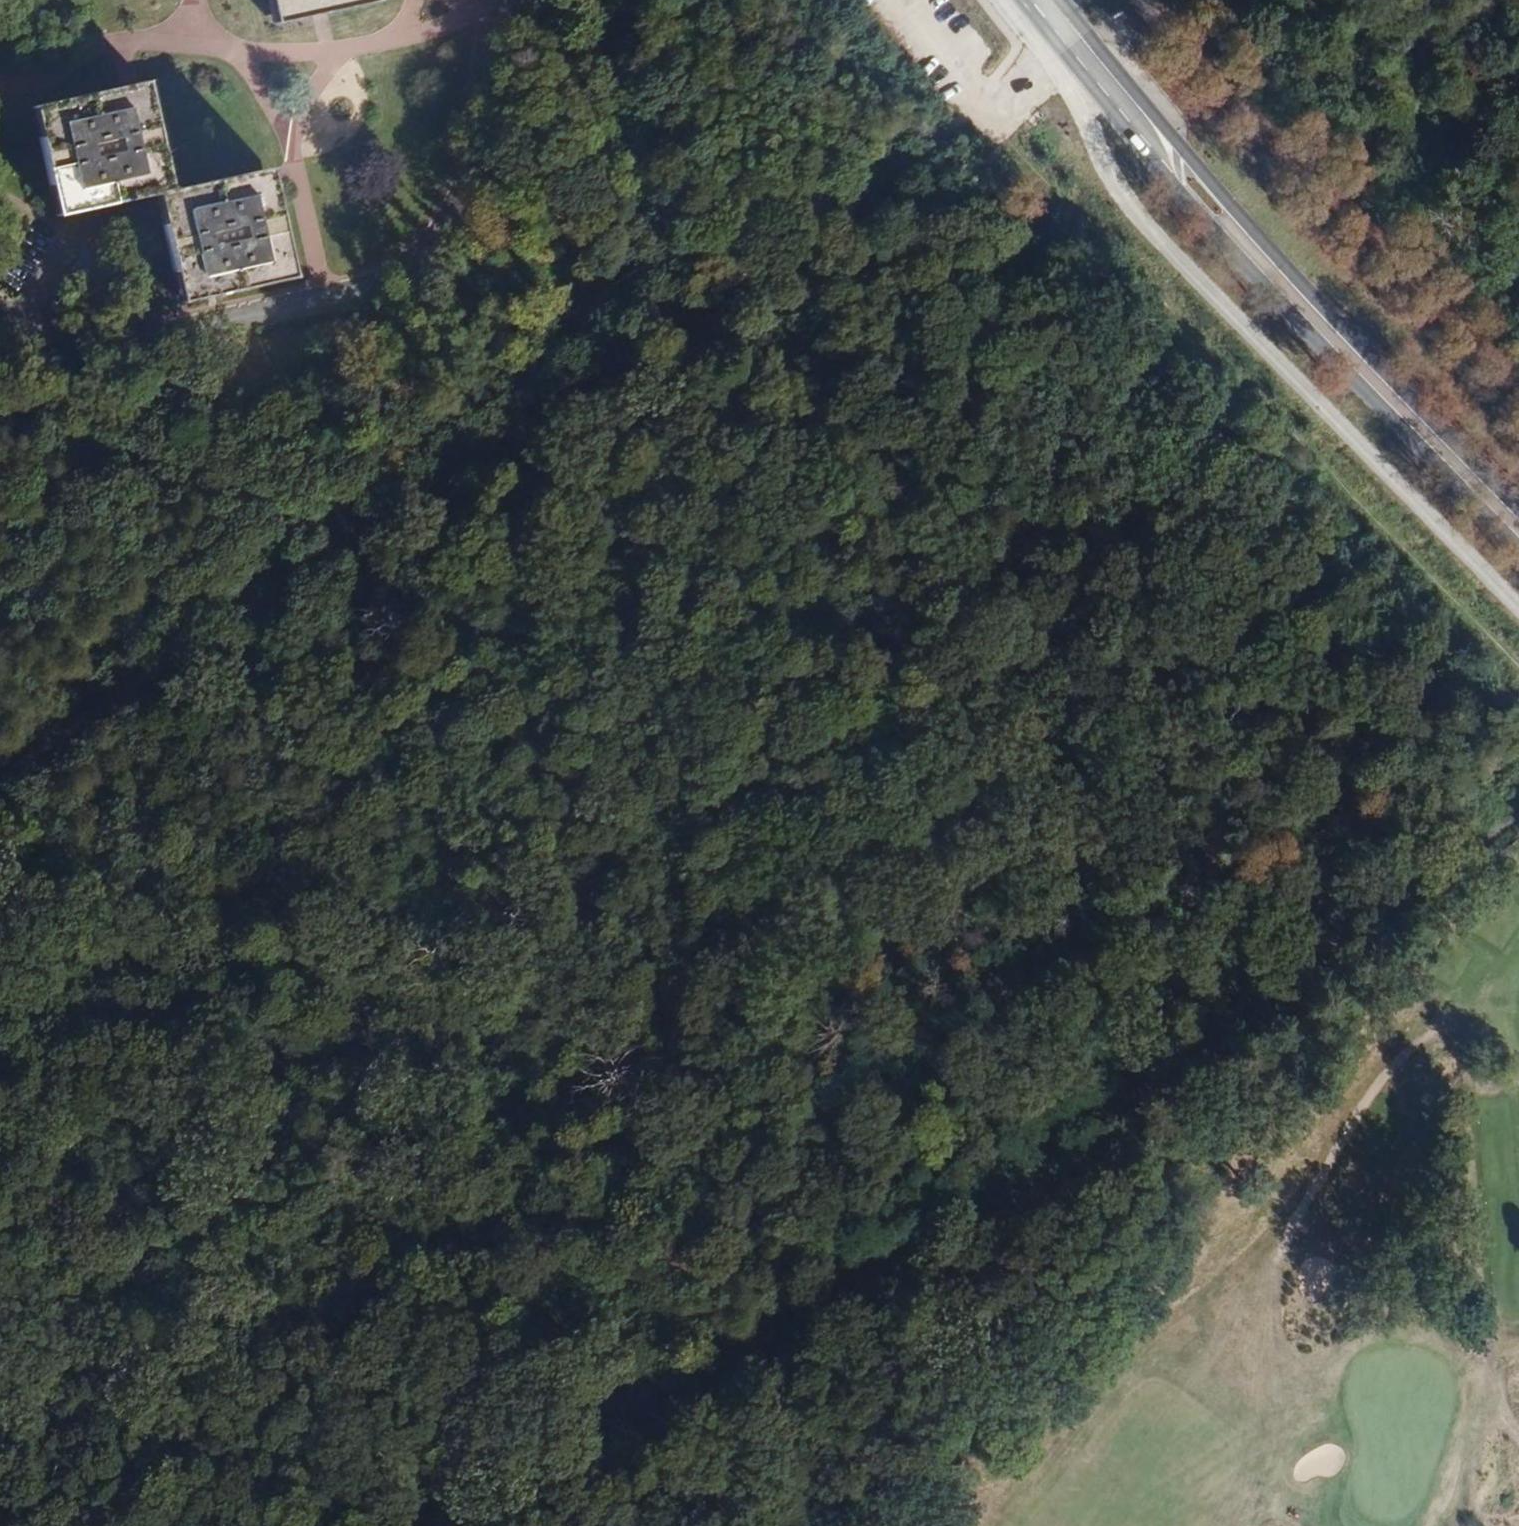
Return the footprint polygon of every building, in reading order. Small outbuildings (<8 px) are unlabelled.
[(271,24),(380,0),(266,0),(271,24)] [(175,196),(149,82),(37,108),(62,219),(161,198),(175,196)] [(175,196),(161,198),(185,306),(300,282),(280,174),(175,196)]
